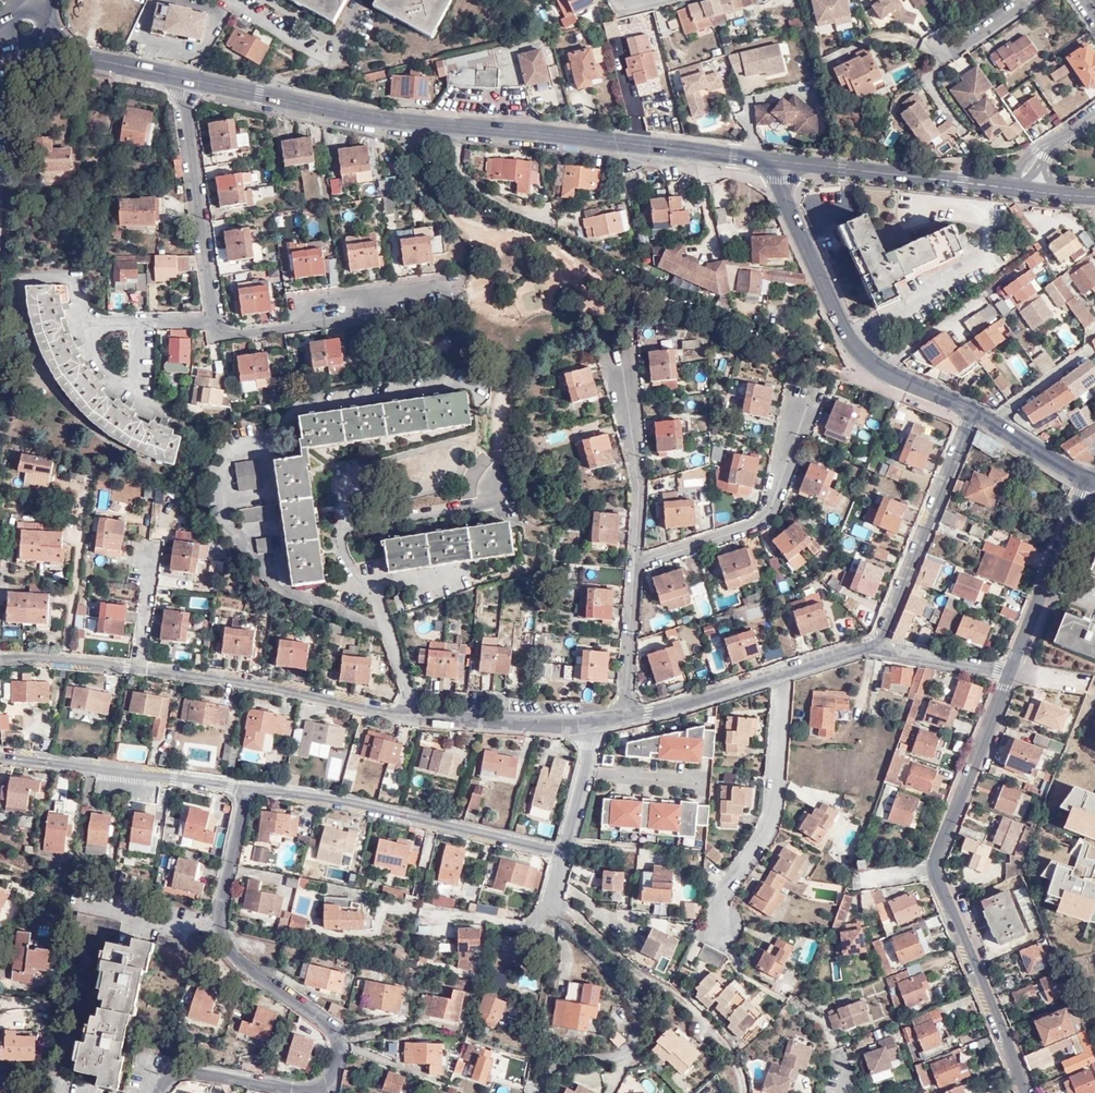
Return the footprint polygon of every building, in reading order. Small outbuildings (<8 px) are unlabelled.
[(290,1),(312,14),(335,26),(350,0),(291,0),(290,1)] [(374,11),(432,44),(456,0),(380,0),(374,11)] [(562,12),(558,14),(566,28),(577,22),(574,15),(595,4),(593,0),(557,0),(562,12)] [(702,2),(705,18),(709,17),(722,14),(751,6),(750,0),(712,0),(702,2)] [(829,0),(811,0),(818,28),(835,25),(829,0)] [(835,25),(835,26),(852,23),(847,0),(829,0),(835,25)] [(874,6),(872,7),(880,20),(891,14),(895,20),(912,28),(917,19),(905,13),(897,0),(870,0),(874,6)] [(929,0),(910,0),(917,11),(930,2),(929,0)] [(705,18),(702,2),(688,6),(688,7),(679,11),(685,36),(712,30),(709,17),(705,18)] [(209,15),(159,4),(152,35),(166,38),(167,34),(203,42),(209,15)] [(232,13),(228,20),(245,30),(250,23),(232,13)] [(712,30),(714,30),(725,27),(722,14),(709,17),(712,30)] [(945,20),(947,24),(953,32),(960,27),(952,15),(945,20)] [(790,28),(804,24),(802,18),(788,21),(790,28)] [(618,26),(617,21),(604,24),(605,29),(618,26)] [(622,27),(608,30),(611,41),(624,37),(622,27)] [(236,29),(227,45),(234,49),(233,51),(259,66),(269,47),(236,29)] [(532,34),(533,40),(541,38),(544,38),(543,31),(532,34)] [(657,77),(653,61),(651,52),(646,34),(627,39),(632,58),(627,59),(629,70),(633,69),(634,75),(637,86),(648,84),(647,80),(657,77)] [(1010,73),(1037,54),(1026,35),(1011,44),(1010,42),(989,55),(999,70),(1005,66),(1010,73)] [(533,40),(529,41),(516,44),(517,50),(542,44),(541,38),(533,40)] [(517,50),(516,44),(468,54),(445,59),(445,61),(447,74),(448,86),(452,87),(452,85),(475,87),(475,88),(498,89),(497,87),(510,88),(510,87),(524,87),(527,87),(519,56),(517,50)] [(766,72),(784,68),(781,54),(778,55),(776,46),(728,57),(734,73),(744,71),(746,77),(766,72)] [(1093,56),(1086,46),(1067,59),(1087,88),(1089,87),(1091,88),(1094,87),(1094,55),(1093,56)] [(860,61),(870,56),(866,49),(857,53),(859,58),(860,61)] [(591,50),(569,56),(578,90),(593,86),(592,80),(598,78),(591,50)] [(519,56),(527,87),(548,81),(540,51),(519,56)] [(880,78),(870,56),(860,61),(859,58),(834,70),(841,86),(846,84),(850,93),(854,91),(859,100),(876,92),(871,83),(880,78)] [(958,73),(968,65),(962,56),(951,63),(958,73)] [(447,74),(445,61),(436,63),(437,75),(447,74)] [(701,62),(679,68),(692,117),(704,114),(698,92),(707,89),(707,92),(722,88),(718,73),(704,77),(701,62)] [(980,70),(977,66),(960,78),(963,82),(964,81),(966,83),(969,80),(968,79),(980,70)] [(1055,81),(1068,73),(1064,66),(1051,74),(1055,81)] [(767,76),(785,72),(784,68),(766,72),(767,76)] [(366,82),(387,77),(384,69),(364,75),(366,82)] [(964,81),(963,82),(951,91),(960,104),(963,103),(975,120),(990,141),(1002,133),(1008,141),(1023,131),(1016,122),(1007,128),(983,94),(992,88),(980,70),(968,79),(969,80),(966,83),(964,81)] [(428,80),(420,79),(410,79),(393,78),(391,96),(427,99),(428,80)] [(1000,99),(1007,93),(1001,85),(994,89),(1000,99)] [(493,91),(466,89),(465,108),(493,109),(493,91)] [(1009,109),(1018,103),(1011,93),(1003,99),(1009,109)] [(901,116),(911,131),(928,120),(927,117),(917,104),(920,101),(916,95),(899,106),(905,114),(901,116)] [(778,106),(778,105),(754,107),(756,126),(770,125),(776,118),(785,126),(794,126),(816,126),(816,115),(794,96),(787,105),(778,106)] [(1033,96),(1016,109),(1019,112),(1014,115),(1023,129),(1045,114),(1033,96)] [(930,115),(920,101),(917,104),(927,117),(930,115)] [(963,103),(960,104),(973,122),(975,120),(963,103)] [(998,111),(1004,123),(1011,120),(1005,107),(998,111)] [(144,123),(152,124),(154,114),(126,108),(120,140),(142,145),(146,127),(143,127),(144,123)] [(923,148),(940,137),(936,131),(928,120),(911,131),(923,148)] [(233,135),(235,135),(233,121),(208,125),(210,139),(233,135)] [(957,133),(948,122),(940,128),(948,139),(957,133)] [(154,125),(152,124),(144,123),(143,127),(146,127),(142,145),(150,147),(154,125)] [(816,126),(794,126),(795,134),(816,133),(816,126)] [(948,139),(940,128),(936,131),(940,137),(943,142),(948,139)] [(233,135),(210,139),(213,154),(214,154),(220,154),(240,150),(241,154),(250,152),(247,134),(233,136),(233,135)] [(49,138),(34,139),(35,150),(37,150),(37,160),(24,161),(25,172),(71,169),(69,149),(50,150),(49,138)] [(311,139),(298,141),(302,166),(315,165),(311,139)] [(302,166),(298,141),(282,144),(286,168),(302,166)] [(367,147),(354,149),(359,183),(372,181),(367,147)] [(359,183),(354,149),(337,151),(342,185),(359,183)] [(463,164),(485,167),(486,152),(465,149),(463,164)] [(175,177),(183,176),(180,156),(171,156),(175,177)] [(494,159),(492,178),(492,180),(517,182),(516,193),(527,193),(530,162),(494,159)] [(556,166),(554,185),(563,186),(562,197),(571,198),(573,187),(599,190),(601,171),(556,166)] [(219,193),(243,189),(242,184),(253,183),(251,173),(226,177),(218,178),(217,178),(219,193)] [(392,196),(399,195),(396,177),(385,179),(388,197),(392,196)] [(338,179),(330,181),(332,195),(340,194),(338,179)] [(244,192),(243,189),(219,193),(221,208),(245,205),(246,207),(254,207),(252,191),(244,192)] [(395,214),(392,196),(388,197),(382,198),(385,215),(395,214)] [(679,198),(651,200),(653,230),(672,228),(671,226),(688,224),(686,211),(681,212),(679,198)] [(120,217),(112,216),(111,236),(120,237),(120,227),(156,226),(156,214),(165,214),(165,199),(138,199),(138,202),(120,202),(120,217)] [(1015,204),(1008,209),(1014,219),(1024,234),(1031,229),(1015,204)] [(585,219),(600,216),(598,208),(583,211),(585,219)] [(714,211),(717,226),(725,224),(722,209),(714,211)] [(625,211),(600,216),(585,219),(582,220),(584,228),(586,228),(588,238),(594,236),(595,238),(629,231),(625,211)] [(881,250),(866,216),(845,226),(839,228),(853,262),(875,310),(899,300),(892,284),(962,253),(961,251),(970,247),(964,233),(954,237),(951,228),(933,236),(894,253),(891,246),(886,248),(881,250)] [(432,228),(415,230),(416,239),(420,264),(433,263),(433,262),(432,256),(436,255),(445,254),(442,236),(433,238),(432,228)] [(225,233),(227,248),(252,244),(250,229),(225,233)] [(766,240),(776,240),(776,231),(767,231),(767,235),(766,240)] [(1063,236),(1051,245),(1047,247),(1059,264),(1070,256),(1074,262),(1086,254),(1070,231),(1063,236)] [(1047,239),(1051,245),(1063,236),(1058,231),(1047,239)] [(1079,235),(1087,248),(1094,244),(1086,231),(1079,235)] [(360,238),(365,269),(380,267),(380,266),(378,257),(375,234),(360,236),(360,238)] [(786,258),(787,239),(776,240),(766,240),(767,235),(752,235),(752,269),(764,271),(764,267),(766,267),(766,258),(786,258)] [(350,271),(365,269),(360,238),(346,240),(350,271)] [(420,264),(416,239),(400,241),(404,266),(420,264)] [(311,277),(307,252),(305,244),(296,246),(296,242),(289,243),(290,255),(292,255),(294,271),(290,272),(291,280),(310,277),(311,277)] [(264,261),(261,243),(252,244),(254,259),(255,262),(264,261)] [(315,243),(306,244),(307,252),(317,251),(315,243)] [(252,244),(227,248),(229,263),(254,259),(252,244)] [(685,253),(685,247),(685,245),(653,248),(653,250),(654,265),(720,296),(730,294),(730,292),(730,290),(725,265),(724,261),(716,263),(717,267),(713,268),(707,264),(705,269),(692,263),(694,258),(690,256),(686,260),(679,257),(679,254),(685,253)] [(317,251),(307,252),(311,277),(325,275),(325,274),(324,269),(321,250),(317,251)] [(1037,251),(1024,260),(1031,270),(1043,261),(1037,251)] [(189,264),(196,263),(195,256),(146,257),(146,263),(154,263),(155,270),(155,282),(165,282),(164,278),(177,278),(177,274),(189,273),(189,264)] [(146,257),(115,257),(115,282),(138,282),(138,290),(138,291),(145,291),(144,275),(137,275),(137,263),(146,263),(146,257)] [(1055,279),(1050,283),(1051,283),(1065,303),(1069,309),(1084,330),(1094,323),(1078,302),(1075,304),(1064,287),(1072,282),(1080,294),(1094,284),(1094,271),(1087,260),(1085,258),(1055,279)] [(724,261),(725,265),(744,268),(745,263),(723,259),(724,261)] [(769,280),(808,286),(805,279),(804,276),(764,271),(752,269),(744,268),(725,265),(730,290),(730,292),(760,296),(762,279),(769,280)] [(234,274),(249,272),(248,266),(233,268),(234,274)] [(146,270),(147,284),(155,284),(155,282),(155,270),(146,270)] [(1031,271),(1000,293),(1005,300),(1009,297),(1016,307),(1019,305),(1036,293),(1029,283),(1036,278),(1031,271)] [(767,297),(769,280),(762,279),(760,296),(767,297)] [(1041,289),(1035,279),(1029,283),(1036,293),(1037,292),(1041,289)] [(253,289),(256,314),(272,312),(271,310),(270,304),(267,281),(259,282),(259,281),(251,282),(252,284),(253,289)] [(138,282),(115,282),(116,290),(138,290),(138,282)] [(1065,303),(1051,283),(1043,289),(1058,309),(1060,307),(1065,303)] [(173,434),(175,429),(162,424),(159,423),(132,408),(128,405),(114,395),(103,384),(97,377),(91,369),(90,370),(79,353),(75,345),(72,338),(64,312),(69,311),(69,305),(66,286),(26,287),(30,314),(38,344),(52,374),(64,394),(91,423),(110,437),(150,458),(173,466),(184,441),(173,434)] [(242,316),(256,314),(253,289),(238,291),(240,306),(242,315),(242,316)] [(1036,293),(1019,305),(1016,307),(1033,330),(1052,315),(1044,304),(1040,298),(1036,293)] [(992,307),(998,316),(1000,319),(1010,311),(1002,300),(992,307)] [(1065,303),(1060,307),(1064,313),(1069,309),(1065,303)] [(998,316),(992,307),(990,305),(979,312),(987,323),(998,316)] [(972,334),(987,323),(979,312),(964,323),(972,334)] [(1052,315),(1033,330),(1037,335),(1056,321),(1052,315)] [(992,324),(995,329),(1003,323),(1000,319),(992,324)] [(397,332),(396,321),(386,322),(387,333),(397,332)] [(986,353),(1004,340),(995,329),(992,324),(975,337),(986,353)] [(942,332),(919,348),(933,367),(947,357),(956,350),(942,332)] [(1010,345),(1016,341),(1010,332),(1004,336),(1010,345)] [(189,335),(171,334),(170,363),(166,364),(165,365),(166,369),(167,370),(171,373),(188,373),(189,335)] [(892,341),(898,349),(906,342),(903,338),(900,334),(892,341)] [(964,344),(976,360),(986,353),(975,337),(964,344)] [(340,340),(325,342),(329,367),(330,375),(344,374),(340,340)] [(329,367),(325,342),(309,344),(313,369),(329,367)] [(697,342),(681,343),(682,351),(698,349),(697,342)] [(958,373),(976,360),(964,344),(956,350),(947,357),(958,373)] [(933,367),(919,348),(911,354),(914,359),(933,367)] [(648,354),(649,368),(674,365),(673,352),(648,354)] [(266,354),(253,356),(256,381),(270,378),(266,354)] [(699,354),(684,357),(685,363),(701,361),(699,354)] [(1018,354),(1006,362),(1018,378),(1030,369),(1018,354)] [(256,381),(253,356),(237,358),(240,382),(238,383),(239,393),(257,391),(255,381),(256,381)] [(976,360),(958,373),(947,357),(933,367),(962,378),(979,366),(976,360)] [(224,374),(222,359),(214,360),(217,373),(224,374)] [(1088,361),(1060,382),(1072,400),(1094,383),(1094,371),(1088,361)] [(674,365),(649,368),(651,384),(659,383),(660,387),(666,391),(677,390),(676,382),(675,376),(674,365)] [(224,374),(217,373),(198,370),(193,406),(211,408),(211,405),(230,408),(224,374)] [(566,376),(570,390),(594,384),(590,370),(566,376)] [(993,381),(1001,392),(1009,386),(1000,375),(993,381)] [(1072,400),(1060,382),(1012,415),(1012,421),(1013,422),(1013,416),(1028,427),(1032,425),(1035,430),(1055,419),(1056,418),(1054,412),(1072,400)] [(594,384),(570,390),(573,405),(597,399),(594,384)] [(747,386),(741,415),(766,420),(772,391),(747,386)] [(321,415),(300,418),(305,449),(472,425),(467,393),(446,396),(404,402),(363,409),(321,415)] [(831,415),(854,425),(859,411),(836,402),(831,415)] [(1067,417),(1077,432),(1094,421),(1094,418),(1093,415),(1091,416),(1084,406),(1067,417)] [(846,445),(854,425),(831,415),(825,430),(826,430),(824,436),(846,445)] [(1013,422),(1031,433),(1035,430),(1032,425),(1028,427),(1013,416),(1013,422)] [(1057,424),(1055,419),(1035,430),(1037,433),(1050,426),(1051,428),(1057,424)] [(655,437),(680,434),(679,422),(654,425),(655,437)] [(933,443),(920,437),(922,432),(924,427),(914,423),(905,447),(928,456),(933,443)] [(1085,447),(1094,441),(1094,424),(1078,435),(1085,447)] [(975,436),(994,446),(998,441),(978,428),(975,436)] [(936,438),(922,432),(920,437),(933,443),(936,438)] [(682,452),(680,434),(655,437),(657,455),(682,452)] [(1069,458),(1085,447),(1078,435),(1060,448),(1069,458)] [(579,459),(610,450),(607,436),(576,444),(579,459)] [(975,436),(971,444),(988,454),(994,446),(975,436)] [(928,456),(905,447),(904,448),(927,458),(928,456)] [(1085,447),(1069,458),(1072,460),(1091,465),(1094,463),(1085,447)] [(927,458),(904,448),(899,461),(914,467),(913,470),(922,474),(924,470),(922,469),(927,458)] [(614,465),(610,450),(579,459),(583,474),(614,465)] [(494,461),(481,452),(464,476),(462,479),(461,485),(461,500),(478,498),(477,486),(479,481),(494,461)] [(723,466),(756,473),(758,461),(726,454),(723,466)] [(54,462),(21,456),(18,474),(33,477),(33,474),(51,477),(54,462)] [(306,457),(276,462),(294,587),(325,582),(321,556),(315,514),(309,478),(306,457)] [(579,459),(575,460),(579,475),(583,474),(579,459)] [(257,461),(235,464),(238,491),(261,488),(257,461)] [(810,465),(805,478),(829,487),(834,474),(822,469),(823,466),(812,462),(810,465)] [(902,469),(891,464),(886,476),(898,480),(902,469)] [(85,467),(72,465),(69,480),(83,483),(85,467)] [(753,490),(756,473),(723,466),(722,468),(731,470),(726,494),(747,498),(749,489),(753,490)] [(965,483),(958,480),(952,492),(989,507),(999,484),(1006,487),(1010,477),(994,471),(990,480),(970,472),(965,483)] [(829,487),(805,478),(801,488),(798,497),(807,500),(808,496),(823,502),(828,489),(829,487)] [(154,498),(156,485),(145,481),(143,497),(154,498)] [(828,489),(823,502),(833,506),(838,493),(828,489)] [(665,530),(681,529),(679,504),(678,494),(662,496),(665,530)] [(877,511),(901,521),(907,507),(884,497),(877,511)] [(679,504),(681,529),(695,527),(693,503),(679,504)] [(276,504),(239,509),(241,524),(278,518),(276,504)] [(864,521),(872,525),(877,511),(869,508),(864,521)] [(896,535),(901,521),(877,511),(872,525),(896,535)] [(966,520),(945,511),(940,521),(962,530),(966,520)] [(594,515),(593,528),(618,530),(619,517),(594,515)] [(100,533),(124,536),(127,521),(102,518),(100,533)] [(22,531),(22,541),(21,558),(29,558),(29,563),(53,564),(53,559),(61,560),(62,526),(18,523),(18,530),(22,531)] [(406,538),(384,541),(389,573),(515,555),(511,523),(488,526),(447,532),(406,538)] [(796,523),(784,533),(800,552),(807,547),(814,555),(822,548),(815,540),(811,542),(796,523)] [(978,537),(981,530),(981,528),(973,525),(969,534),(978,537)] [(618,530),(593,528),(591,551),(616,553),(618,530)] [(986,532),(981,530),(978,537),(983,539),(986,532)] [(1005,536),(995,531),(992,537),(1003,542),(1005,536)] [(122,551),(124,536),(100,533),(97,554),(107,555),(108,549),(122,551)] [(795,569),(807,560),(800,552),(784,533),(773,542),(795,569)] [(197,558),(199,545),(200,537),(174,534),(172,555),(197,558)] [(1005,536),(1003,542),(1001,547),(1006,549),(1010,538),(1005,536)] [(271,537),(256,540),(257,554),(273,552),(271,537)] [(1022,567),(1023,567),(1027,558),(1031,548),(1010,538),(1006,549),(1001,547),(996,545),(992,555),(998,557),(1002,559),(1022,567)] [(986,542),(983,551),(985,552),(992,555),(996,545),(986,542)] [(197,558),(204,559),(206,546),(199,545),(197,558)] [(888,553),(875,547),(871,557),(885,562),(888,553)] [(1033,561),(1038,550),(1031,548),(1027,558),(1033,561)] [(732,554),(742,586),(760,580),(749,549),(746,551),(745,550),(732,554)] [(985,552),(977,574),(993,581),(994,581),(1002,559),(998,557),(992,555),(985,552)] [(728,590),(742,586),(732,554),(718,559),(718,560),(713,561),(716,571),(721,570),(728,590)] [(943,560),(927,554),(917,579),(933,586),(943,560)] [(195,574),(197,558),(172,555),(169,570),(195,574)] [(1013,589),(1022,567),(1002,559),(994,581),(1013,589)] [(855,576),(879,586),(884,571),(860,562),(855,576)] [(681,571),(667,575),(674,598),(683,595),(684,598),(689,596),(684,580),(681,571)] [(843,587),(849,590),(855,576),(845,572),(841,584),(844,586),(843,587)] [(983,583),(962,574),(953,594),(982,605),(985,595),(986,595),(990,587),(983,584),(983,583)] [(674,598),(667,575),(652,580),(660,605),(674,600),(674,598)] [(873,599),(879,586),(855,576),(849,590),(873,599)] [(838,594),(843,587),(844,586),(841,584),(833,578),(828,585),(838,594)] [(29,595),(8,594),(7,620),(15,620),(15,625),(40,627),(40,621),(47,622),(50,585),(30,583),(29,595)] [(999,595),(1001,587),(991,585),(989,593),(999,595)] [(922,594),(912,590),(892,640),(902,642),(914,613),(920,599),(922,594)] [(581,591),(580,603),(612,606),(613,593),(581,591)] [(748,605),(760,601),(757,594),(746,597),(748,605)] [(807,607),(815,631),(829,627),(819,594),(804,598),(805,600),(807,607)] [(674,600),(678,610),(687,607),(684,598),(683,595),(674,598),(674,600)] [(920,599),(914,613),(922,617),(928,602),(920,599)] [(669,613),(678,610),(674,600),(660,605),(661,608),(667,607),(669,613)] [(791,605),(793,612),(807,607),(805,600),(791,605)] [(99,617),(125,621),(127,607),(101,603),(99,617)] [(612,606),(580,603),(579,621),(611,623),(612,606)] [(76,614),(87,615),(88,606),(77,605),(76,614)] [(762,605),(746,611),(750,621),(766,615),(762,605)] [(801,636),(815,631),(807,607),(793,612),(801,636)] [(938,625),(936,632),(944,635),(953,612),(945,608),(943,613),(938,625)] [(1017,613),(1003,608),(1001,614),(1015,619),(1017,613)] [(164,610),(162,626),(187,629),(190,613),(164,610)] [(930,622),(938,625),(943,613),(935,610),(930,622)] [(1065,612),(1053,642),(1094,659),(1094,624),(1065,612)] [(76,614),(74,629),(85,630),(87,615),(76,614)] [(956,635),(983,645),(990,628),(964,616),(956,635)] [(123,636),(125,621),(99,617),(97,631),(123,636)] [(338,625),(330,622),(328,632),(340,633),(341,626),(338,625)] [(187,629),(162,626),(159,641),(185,644),(187,629)] [(222,654),(237,656),(241,631),(225,628),(222,654)] [(669,642),(678,640),(674,628),(665,631),(669,642)] [(241,631),(237,656),(251,659),(255,633),(241,631)] [(738,636),(746,661),(760,656),(753,632),(738,636)] [(544,636),(537,635),(535,650),(542,651),(544,636)] [(732,665),(746,661),(738,636),(724,641),(732,665)] [(482,637),(481,646),(496,648),(497,639),(482,637)] [(290,667),(294,641),(281,640),(277,665),(290,667)] [(310,644),(294,641),(290,667),(306,670),(310,644)] [(443,653),(441,677),(456,678),(458,655),(464,656),(465,656),(466,644),(461,644),(455,643),(443,642),(443,651),(443,653)] [(676,663),(685,660),(680,644),(670,646),(671,649),(647,656),(652,671),(676,663)] [(342,656),(357,658),(359,647),(349,646),(349,650),(343,650),(342,656)] [(479,673),(494,674),(497,649),(481,648),(479,673)] [(497,649),(494,674),(509,675),(511,650),(497,649)] [(428,650),(426,675),(441,677),(443,653),(443,651),(428,650)] [(583,653),(583,666),(608,668),(608,655),(583,653)] [(339,681),(354,683),(357,658),(342,656),(340,672),(339,681)] [(357,658),(354,683),(370,685),(373,660),(357,658)] [(676,663),(652,671),(657,685),(665,682),(680,677),(676,663)] [(608,668),(583,666),(583,668),(575,668),(574,682),(607,685),(608,668)] [(535,668),(534,678),(544,680),(545,669),(535,668)] [(925,668),(919,668),(908,699),(913,701),(916,694),(925,668)] [(934,670),(925,668),(916,694),(922,696),(924,696),(934,670)] [(892,674),(884,673),(883,688),(893,690),(893,685),(908,687),(910,672),(892,670),(892,674)] [(680,677),(665,682),(667,689),(682,684),(680,677)] [(959,681),(950,705),(973,714),(983,689),(959,681)] [(49,683),(12,682),(11,702),(48,703),(49,683)] [(66,697),(73,698),(76,687),(68,686),(66,697)] [(76,687),(73,698),(72,707),(107,714),(111,694),(76,687)] [(168,697),(125,690),(121,710),(155,717),(151,736),(161,738),(168,697)] [(825,693),(813,693),(810,728),(819,729),(819,737),(833,738),(835,710),(848,711),(850,694),(825,692),(825,693)] [(916,694),(913,701),(911,707),(907,719),(913,721),(922,696),(916,694)] [(1081,698),(1069,695),(1066,702),(1068,703),(1067,705),(1038,694),(1030,715),(1061,727),(1055,741),(1066,745),(1075,722),(1072,721),(1081,698)] [(181,719),(188,721),(192,700),(185,699),(181,719)] [(229,707),(210,704),(202,702),(192,700),(188,721),(225,728),(229,707)] [(950,708),(931,702),(923,721),(943,727),(950,708)] [(249,709),(245,729),(247,730),(249,730),(247,738),(245,738),(243,747),(261,751),(264,734),(281,737),(285,716),(278,715),(267,712),(268,710),(260,708),(260,711),(249,709)] [(950,729),(956,710),(950,708),(943,727),(950,729)] [(0,714),(0,726),(0,730),(9,730),(9,714),(0,714)] [(750,738),(752,720),(727,719),(727,733),(728,733),(726,754),(744,754),(744,747),(749,747),(749,738),(750,738)] [(913,721),(907,719),(901,736),(906,738),(913,721)] [(345,728),(307,721),(300,756),(309,758),(312,742),(342,748),(345,728)] [(627,757),(678,761),(678,759),(685,760),(685,762),(702,764),(703,758),(714,759),(716,731),(705,730),(706,726),(688,730),(688,731),(688,733),(680,733),(661,736),(661,739),(653,738),(628,743),(627,757)] [(368,731),(367,736),(394,744),(396,739),(368,731)] [(919,731),(912,751),(930,757),(938,737),(919,731)] [(394,744),(367,736),(361,756),(396,766),(402,746),(394,744)] [(1043,751),(1014,740),(1003,765),(1033,777),(1043,751)] [(1066,746),(1050,740),(1046,749),(1062,755),(1066,746)] [(229,761),(232,746),(226,745),(223,760),(229,761)] [(237,747),(232,746),(229,761),(226,775),(232,776),(237,747)] [(461,758),(426,749),(420,769),(456,779),(461,758)] [(497,776),(515,779),(519,760),(497,756),(498,754),(485,752),(481,769),(497,772),(497,776)] [(905,756),(895,752),(884,783),(903,790),(905,785),(896,781),(905,756)] [(604,764),(613,765),(614,756),(605,755),(604,764)] [(326,777),(338,779),(342,758),(331,756),(326,777)] [(549,819),(551,810),(552,810),(567,760),(555,757),(551,768),(551,771),(542,768),(536,788),(534,795),(532,804),(533,805),(530,814),(549,819)] [(913,764),(905,785),(926,792),(924,798),(940,803),(942,795),(936,793),(928,790),(934,773),(934,772),(913,764)] [(496,779),(497,776),(497,772),(481,769),(480,776),(496,779)] [(936,793),(942,776),(934,773),(928,790),(936,793)] [(6,806),(27,809),(29,790),(39,791),(41,781),(10,777),(9,786),(3,785),(1,799),(7,800),(6,806)] [(389,781),(382,779),(379,788),(386,791),(389,781)] [(897,789),(887,786),(876,816),(886,819),(897,789)] [(473,794),(481,796),(483,789),(476,787),(473,794)] [(745,807),(746,789),(722,787),(721,802),(722,802),(721,822),(739,823),(739,816),(743,816),(744,807),(745,807)] [(1032,799),(1003,787),(994,809),(1023,820),(1032,799)] [(1063,832),(1094,843),(1094,800),(1070,791),(1062,812),(1069,815),(1063,832)] [(476,814),(481,796),(473,794),(468,811),(476,814)] [(912,818),(918,802),(898,795),(889,821),(909,827),(912,818)] [(640,833),(695,838),(697,826),(708,827),(710,807),(698,806),(699,804),(681,802),(681,806),(671,805),(671,801),(663,800),(662,804),(660,804),(652,803),(652,799),(643,798),(643,803),(640,802),(632,802),(632,797),(616,796),(615,800),(607,799),(604,799),(601,830),(640,833)] [(853,806),(855,797),(844,796),(844,805),(853,806)] [(54,812),(48,811),(43,847),(63,851),(66,836),(74,837),(77,816),(61,813),(62,802),(55,801),(54,812)] [(923,804),(918,802),(912,818),(918,820),(923,804)] [(806,824),(801,833),(820,843),(838,812),(823,803),(819,810),(816,809),(812,817),(805,813),(801,821),(803,823),(806,824)] [(83,806),(81,816),(89,817),(90,807),(83,806)] [(210,813),(190,808),(186,823),(182,822),(178,835),(213,844),(215,834),(206,831),(210,813)] [(298,816),(262,811),(258,842),(269,843),(270,832),(295,836),(298,816)] [(155,815),(136,812),(131,842),(129,842),(128,849),(149,853),(151,846),(159,847),(162,826),(154,825),(155,815)] [(105,855),(108,836),(110,826),(111,817),(91,813),(85,852),(105,855)] [(482,825),(495,828),(497,820),(484,816),(482,825)] [(1022,827),(1001,819),(992,843),(1002,846),(1001,849),(1011,853),(1022,827)] [(515,832),(526,835),(528,825),(517,822),(515,832)] [(739,823),(721,822),(720,830),(738,830),(739,823)] [(1014,858),(1021,861),(1033,830),(1027,827),(1014,858)] [(348,834),(325,828),(316,859),(339,866),(343,851),(352,853),(357,832),(349,830),(348,834)] [(299,834),(297,842),(309,845),(311,838),(299,834)] [(990,848),(966,839),(961,849),(974,854),(972,857),(967,868),(980,874),(986,859),(990,848)] [(406,871),(407,864),(410,851),(412,843),(397,840),(396,844),(379,840),(373,865),(391,869),(390,874),(403,877),(405,871),(406,871)] [(267,850),(255,847),(252,861),(265,864),(267,850)] [(447,847),(440,880),(459,885),(467,852),(447,847)] [(774,869),(770,875),(796,893),(800,887),(799,885),(795,882),(800,875),(798,873),(806,860),(785,848),(780,856),(778,855),(771,867),(774,869)] [(708,856),(718,863),(723,857),(713,849),(708,856)] [(974,854),(961,849),(960,852),(972,857),(974,854)] [(410,851),(407,864),(415,866),(418,852),(410,851)] [(717,865),(718,863),(708,856),(707,857),(717,865)] [(1005,866),(1004,882),(1021,875),(1021,861),(1014,858),(1010,856),(1009,867),(1005,866)] [(202,864),(171,857),(165,883),(172,884),(171,887),(201,894),(204,884),(199,882),(202,867),(202,866),(202,864)] [(989,860),(986,859),(980,874),(983,875),(989,860)] [(531,889),(531,888),(536,872),(536,870),(501,860),(493,889),(503,892),(506,882),(531,889)] [(864,861),(856,863),(857,870),(866,868),(864,861)] [(1056,917),(1094,927),(1094,886),(1071,880),(1074,870),(1047,863),(1043,880),(1051,883),(1046,900),(1060,904),(1056,917)] [(324,872),(335,875),(336,868),(326,865),(324,872)] [(654,873),(644,872),(641,903),(670,906),(673,882),(674,876),(674,869),(655,867),(654,873)] [(623,894),(625,873),(603,870),(600,891),(623,894)] [(536,872),(531,888),(537,890),(541,874),(536,872)] [(135,879),(122,873),(119,881),(132,886),(135,879)] [(796,893),(770,875),(768,878),(774,881),(784,886),(807,901),(801,897),(796,893)] [(296,888),(297,880),(287,878),(285,885),(296,888)] [(774,881),(768,878),(764,883),(779,893),(784,886),(774,881)] [(300,879),(298,886),(306,888),(308,880),(300,879)] [(260,882),(249,880),(243,909),(278,917),(282,897),(258,892),(260,882)] [(440,880),(436,896),(448,899),(450,889),(464,893),(466,886),(459,885),(440,880)] [(779,893),(764,883),(750,904),(772,918),(780,905),(782,906),(788,898),(779,893)] [(800,887),(796,893),(801,897),(808,885),(799,885),(800,887)] [(382,893),(406,898),(407,891),(383,886),(382,893)] [(7,899),(11,892),(0,887),(0,896),(7,899)] [(1030,931),(1042,925),(1027,888),(1014,893),(1030,931)] [(882,891),(872,893),(872,895),(876,906),(886,902),(882,891)] [(911,893),(890,903),(899,924),(920,914),(911,893)] [(1005,893),(981,903),(999,946),(1023,936),(1005,893)] [(852,898),(844,895),(839,906),(832,926),(839,929),(842,922),(845,923),(853,904),(850,903),(852,898)] [(868,912),(877,909),(876,907),(876,906),(872,895),(863,899),(868,912)] [(436,896),(434,903),(454,907),(456,900),(448,899),(436,896)] [(346,901),(346,899),(324,898),(324,929),(336,929),(362,929),(363,905),(351,903),(348,902),(348,901),(346,901)] [(617,898),(617,909),(632,911),(632,905),(628,904),(629,899),(617,898)] [(699,925),(701,905),(684,904),(683,920),(692,920),(692,924),(699,925)] [(877,909),(887,937),(893,934),(882,905),(876,907),(877,909)] [(482,912),(496,915),(497,909),(484,907),(482,912)] [(290,923),(305,927),(307,919),(291,915),(290,923)] [(278,931),(285,932),(288,919),(283,918),(280,918),(278,931)] [(928,929),(925,921),(912,926),(914,931),(891,941),(901,964),(930,952),(922,931),(928,929)] [(303,935),(305,927),(290,923),(287,931),(303,935)] [(417,933),(431,934),(431,925),(417,925),(417,933)] [(651,929),(647,939),(654,942),(647,957),(658,962),(662,954),(670,959),(678,942),(651,929)] [(479,930),(457,930),(457,969),(471,969),(471,962),(468,962),(468,945),(479,945),(479,930)] [(19,931),(11,980),(32,983),(35,969),(47,971),(50,951),(38,949),(37,952),(29,950),(32,933),(19,931)] [(861,931),(844,933),(845,940),(835,941),(837,957),(864,953),(861,931)] [(654,942),(647,939),(640,953),(647,957),(654,942)] [(774,946),(771,944),(767,952),(765,951),(756,968),(777,980),(794,947),(778,939),(774,946)] [(872,942),(885,976),(892,974),(879,940),(872,942)] [(107,1005),(106,1011),(130,1016),(135,1017),(144,973),(149,974),(154,954),(149,953),(151,944),(133,941),(132,946),(112,942),(106,969),(111,970),(103,1004),(107,1005)] [(704,944),(700,951),(703,953),(719,968),(720,967),(726,955),(704,944)] [(1029,974),(1058,963),(1052,947),(1045,950),(1048,957),(1044,958),(1039,944),(1020,952),(1029,974)] [(396,950),(391,960),(401,965),(406,955),(396,950)] [(703,953),(700,951),(697,957),(712,965),(719,969),(719,968),(703,953)] [(303,963),(300,974),(306,976),(306,979),(304,985),(332,992),(340,994),(345,974),(303,963)] [(285,964),(281,971),(289,976),(294,969),(285,964)] [(922,986),(927,984),(923,974),(910,979),(906,971),(887,978),(891,988),(899,986),(907,1008),(927,1000),(924,991),(925,991),(922,986)] [(495,972),(492,985),(504,988),(508,975),(495,972)] [(1052,1001),(1071,993),(1062,972),(1043,980),(1052,1001)] [(717,985),(720,982),(713,975),(710,978),(717,985)] [(687,988),(707,1009),(728,989),(720,982),(717,985),(710,978),(708,979),(707,978),(700,985),(695,980),(687,988)] [(366,981),(362,996),(369,997),(367,1007),(406,1015),(408,1004),(401,1002),(403,988),(366,981)] [(716,1009),(727,1019),(743,1003),(749,998),(734,983),(728,989),(707,1009),(709,1009),(717,1002),(720,1005),(716,1009)] [(1032,986),(1011,995),(1013,1002),(1035,993),(1032,986)] [(216,994),(198,988),(188,1015),(217,1026),(221,1016),(210,1012),(216,994)] [(449,999),(426,994),(421,1014),(457,1022),(464,992),(451,989),(449,999)] [(889,996),(894,1010),(901,1007),(896,994),(889,996)] [(504,1004),(484,996),(477,1014),(480,1015),(477,1022),(492,1028),(495,1021),(498,1021),(504,1004)] [(597,1002),(567,998),(564,1013),(571,1014),(568,1027),(586,1030),(588,1017),(594,1018),(597,1002)] [(1065,1004),(1078,1034),(1087,1030),(1074,1000),(1065,1004)] [(865,1001),(858,1004),(861,1013),(866,1012),(866,1013),(869,1012),(865,1001)] [(327,1012),(344,1024),(348,1010),(331,1003),(327,1012)] [(743,1003),(727,1019),(732,1025),(728,1028),(740,1040),(760,1020),(743,1003)] [(861,1013),(858,1004),(838,1010),(840,1014),(830,1017),(834,1031),(844,1027),(846,1031),(869,1023),(866,1013),(866,1012),(861,1013)] [(254,1023),(242,1019),(238,1030),(267,1040),(277,1012),(259,1006),(254,1023)] [(1064,1007),(1033,1020),(1045,1044),(1074,1032),(1064,1007)] [(922,1053),(925,1059),(941,1053),(939,1046),(942,1044),(932,1020),(940,1017),(937,1010),(912,1021),(925,1052),(922,1053)] [(134,1026),(129,1025),(130,1016),(106,1011),(104,1020),(96,1019),(90,1045),(87,1044),(80,1074),(104,1078),(102,1088),(119,1092),(121,1083),(125,1084),(130,1059),(126,1058),(134,1026)] [(674,1033),(675,1032),(669,1026),(656,1040),(658,1042),(652,1048),(664,1061),(666,1058),(681,1073),(698,1057),(698,1056),(674,1033)] [(911,1027),(903,1030),(907,1044),(915,1041),(911,1027)] [(19,1030),(4,1029),(1,1058),(35,1061),(37,1037),(18,1036),(19,1030)] [(677,1029),(675,1032),(674,1033),(698,1056),(701,1053),(677,1029)] [(1023,1058),(1028,1070),(1051,1060),(1048,1053),(1074,1042),(1079,1055),(1061,1063),(1066,1075),(1067,1074),(1093,1063),(1094,1062),(1094,1049),(1087,1030),(1078,1034),(1023,1058)] [(618,1048),(625,1041),(617,1032),(609,1039),(618,1048)] [(315,1041),(295,1035),(287,1062),(307,1069),(315,1041)] [(887,1055),(897,1052),(892,1037),(877,1042),(880,1049),(863,1056),(870,1076),(891,1069),(889,1060),(887,1055)] [(782,1062),(798,1068),(799,1065),(806,1067),(813,1045),(790,1038),(782,1062)] [(441,1041),(405,1041),(405,1063),(429,1063),(430,1074),(441,1074),(441,1041)] [(469,1043),(466,1052),(477,1055),(477,1056),(477,1057),(476,1059),(474,1058),(469,1075),(472,1076),(471,1078),(485,1083),(493,1060),(489,1058),(492,1051),(469,1043)] [(898,1057),(897,1052),(887,1055),(889,1060),(898,1057)] [(942,1059),(929,1063),(938,1086),(969,1074),(965,1062),(958,1065),(953,1053),(941,1057),(942,1059)] [(457,1060),(453,1071),(459,1072),(463,1062),(457,1060)] [(798,1068),(782,1062),(779,1074),(767,1070),(762,1088),(777,1092),(785,1092),(788,1084),(790,1077),(795,1078),(798,1068)] [(913,1065),(921,1087),(929,1083),(921,1062),(913,1065)] [(1070,1078),(1070,1079),(1064,1082),(1069,1092),(1091,1092),(1094,1091),(1094,1083),(1089,1069),(1070,1078)] [(344,1071),(341,1083),(349,1085),(352,1073),(344,1071)] [(388,1073),(383,1087),(397,1092),(398,1092),(404,1078),(388,1073)] [(575,1082),(570,1089),(574,1091),(578,1084),(575,1082)] [(15,1086),(2,1083),(1,1087),(0,1087),(0,1092),(14,1092),(15,1086)] [(570,1089),(566,1087),(563,1092),(593,1092),(594,1092),(578,1084),(574,1091),(570,1089)]
